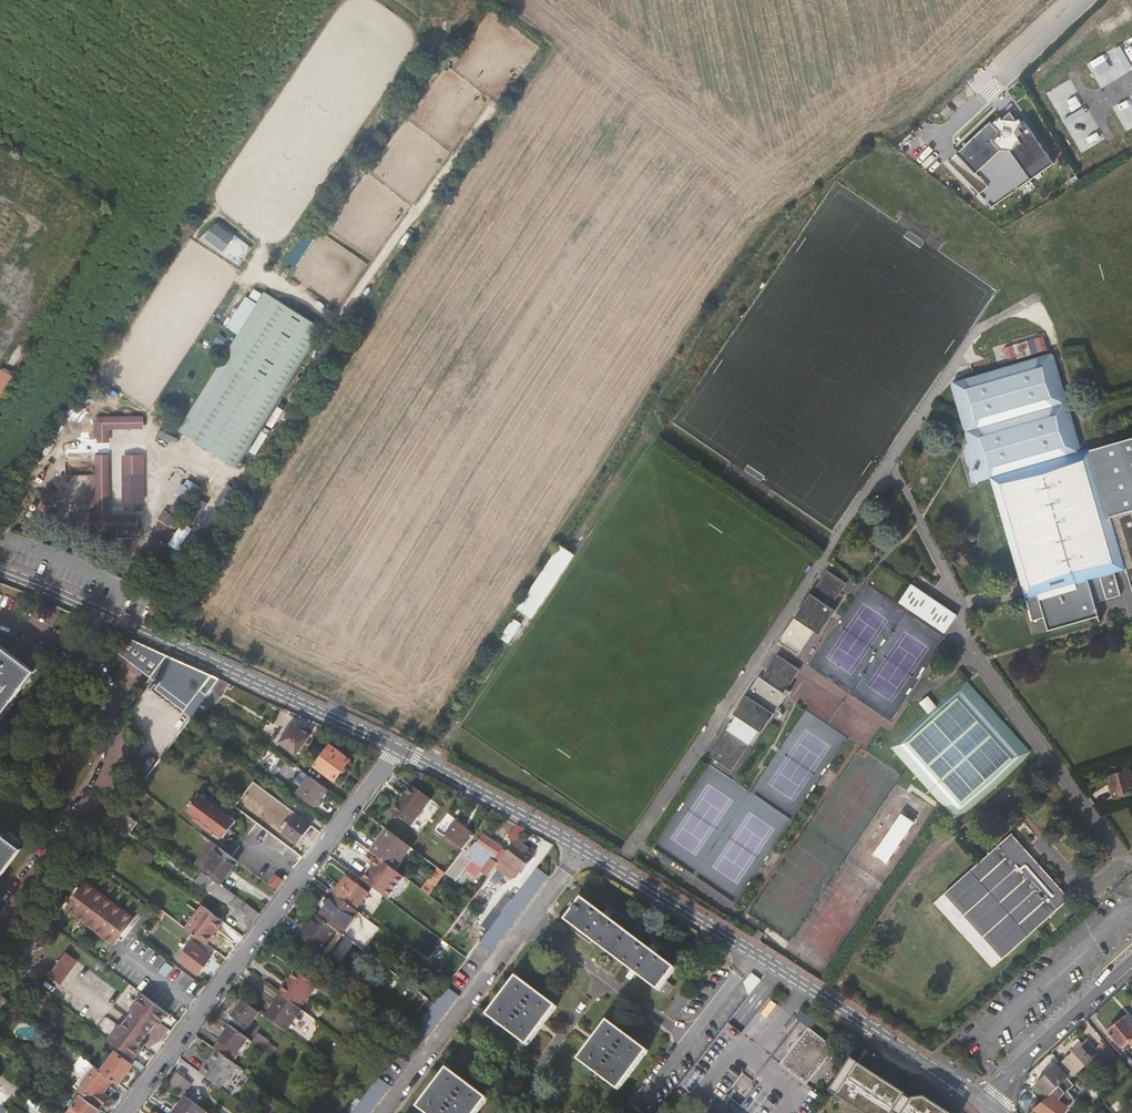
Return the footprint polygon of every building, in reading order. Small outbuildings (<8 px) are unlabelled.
[(1113,50),(1126,70),(1131,67),(1119,47),(1113,50)] [(1064,119),(1067,125),(1087,113),(1084,107),(1064,119)] [(1001,132),(991,121),(958,153),(977,173),(1003,150),(993,139),(1001,132)] [(223,251),(236,237),(218,221),(205,235),(223,251)] [(185,411),(242,448),(320,326),(263,289),(185,411)] [(1040,350),(1037,336),(1015,342),(1018,357),(1040,350)] [(1097,616),(1093,602),(1090,593),(1102,589),(1104,598),(1119,594),(1111,570),(1118,567),(1120,569),(1124,566),(1131,591),(1131,590),(1131,438),(1081,452),(1082,445),(1070,404),(1065,403),(1065,397),(1069,396),(1053,351),(951,381),(966,427),(967,426),(969,431),(966,432),(969,441),(964,454),(972,484),(991,479),(1032,623),(1043,619),(1047,632),(1097,616)] [(139,421),(139,411),(94,413),(95,437),(105,437),(104,422),(139,421)] [(95,525),(136,524),(136,514),(106,515),(105,450),(95,450),(95,525)] [(123,451),(123,498),(140,498),(140,452),(123,451)] [(201,486),(207,477),(189,466),(182,475),(201,486)] [(186,494),(191,486),(182,481),(177,488),(180,490),(169,508),(165,506),(160,515),(169,521),(174,513),(177,515),(190,496),(186,494)] [(228,483),(216,502),(227,509),(239,491),(228,483)] [(199,506),(205,498),(197,493),(192,500),(199,506)] [(211,529),(223,513),(217,508),(205,524),(211,529)] [(174,536),(196,550),(205,536),(183,522),(174,536)] [(534,609),(576,545),(563,537),(522,600),(534,609)] [(837,609),(834,606),(852,577),(835,563),(782,642),(800,654),(817,629),(821,631),(837,609)] [(902,601),(945,633),(957,614),(914,584),(902,601)] [(1093,602),(1104,598),(1102,589),(1090,593),(1093,602)] [(528,617),(520,612),(507,632),(515,637),(528,617)] [(204,703),(205,701),(220,681),(131,640),(118,659),(149,683),(145,688),(183,716),(198,694),(204,699),(203,702),(204,703)] [(33,670),(0,645),(0,716),(33,670)] [(793,691),(789,687),(802,669),(780,654),(764,675),(761,674),(737,711),(739,714),(713,752),(734,768),(758,731),(762,732),(786,696),(789,698),(793,691)] [(222,698),(219,696),(228,684),(220,681),(205,701),(214,708),(222,698)] [(1022,765),(1031,751),(967,682),(947,693),(936,704),(929,697),(921,705),(927,713),(893,748),(959,818),(1022,765)] [(204,699),(198,694),(183,716),(190,721),(200,708),(204,703),(203,702),(204,699)] [(206,713),(200,708),(190,721),(189,723),(194,727),(195,728),(206,713)] [(194,727),(189,723),(174,742),(180,747),(194,727)] [(297,757),(309,740),(293,728),(280,745),(297,757)] [(334,781),(350,759),(327,743),(318,756),(320,758),(314,767),(334,781)] [(1115,803),(1131,797),(1131,777),(1129,768),(1106,777),(1115,803)] [(296,794),(315,807),(327,791),(301,771),(295,779),(302,785),(296,794)] [(273,778),(269,783),(283,793),(286,788),(273,778)] [(401,817),(414,800),(398,788),(385,805),(401,817)] [(203,824),(207,827),(205,830),(211,834),(213,831),(223,839),(236,822),(226,815),(228,811),(222,807),(220,811),(215,807),(218,804),(209,798),(207,801),(199,795),(187,812),(194,817),(192,821),(200,827),(203,824)] [(131,822),(140,809),(130,801),(120,814),(131,822)] [(120,814),(103,836),(121,849),(124,844),(114,837),(120,829),(128,835),(136,825),(131,822),(120,814)] [(311,827),(295,816),(282,834),(297,845),(311,827)] [(444,837),(464,852),(470,843),(473,839),(474,837),(455,822),(444,837)] [(518,825),(509,837),(516,842),(518,840),(526,830),(518,825)] [(394,870),(411,847),(388,830),(371,852),(377,857),(381,860),(394,870)] [(23,852),(0,834),(0,882),(23,852)] [(1007,957),(1071,897),(1015,834),(982,863),(949,892),(1007,957)] [(481,844),(477,848),(470,843),(464,852),(447,874),(454,880),(470,858),(485,869),(481,874),(488,879),(498,865),(494,862),(503,851),(486,837),(481,844)] [(481,844),(473,839),(470,843),(477,848),(481,844)] [(524,850),(526,847),(518,840),(516,842),(507,854),(504,859),(523,874),(536,858),(529,853),(524,850)] [(377,857),(371,852),(357,842),(345,860),(365,875),(377,857)] [(195,868),(203,873),(219,849),(212,844),(195,868)] [(220,886),(237,862),(219,849),(203,873),(220,886)] [(148,866),(153,860),(141,851),(136,858),(148,866)] [(504,859),(507,854),(503,851),(494,862),(498,865),(499,866),(504,859)] [(394,870),(381,860),(365,882),(387,898),(403,876),(394,870)] [(437,887),(446,871),(438,867),(425,890),(428,892),(432,885),(437,887)] [(229,908),(236,897),(220,886),(203,873),(196,883),(229,908)] [(268,885),(277,891),(283,883),(275,876),(268,885)] [(369,894),(348,878),(335,894),(337,896),(357,911),(369,894)] [(61,908),(87,927),(107,899),(84,883),(79,889),(75,887),(61,908)] [(495,908),(497,909),(507,895),(505,893),(495,908)] [(497,909),(504,915),(514,900),(507,895),(497,909)] [(357,911),(337,896),(320,918),(339,933),(343,936),(360,913),(357,911)] [(123,943),(137,921),(107,899),(87,927),(114,946),(119,939),(123,943)] [(632,981),(638,974),(639,975),(647,981),(667,997),(674,988),(669,984),(667,982),(676,969),(657,954),(660,949),(654,943),(649,949),(610,918),(613,913),(607,908),(603,914),(584,899),(578,906),(576,905),(573,909),(575,911),(567,921),(592,940),(609,953),(618,960),(633,970),(628,977),(632,981)] [(247,905),(243,911),(255,920),(260,914),(247,905)] [(202,908),(186,930),(206,944),(223,923),(202,908)] [(163,913),(158,910),(154,915),(159,919),(163,913)] [(320,918),(317,916),(301,939),(323,955),(339,933),(320,918)] [(198,973),(211,956),(192,942),(179,960),(198,973)] [(77,962),(66,954),(56,967),(68,975),(77,962)] [(13,969),(7,965),(0,974),(0,987),(13,969)] [(48,978),(59,986),(68,975),(56,967),(48,978)] [(318,986),(298,971),(281,993),(283,995),(301,1009),(318,986)] [(752,973),(744,984),(750,995),(762,980),(752,973)] [(545,1024),(557,1008),(529,986),(518,977),(489,1016),(528,1046),(543,1026),(545,1024)] [(155,1025),(158,1027),(168,1013),(142,994),(132,1008),(134,1010),(128,1018),(149,1033),(155,1025)] [(301,1009),(283,995),(266,1017),(286,1032),(303,1010),(301,1009)] [(251,1031),(263,1015),(245,1001),(233,1018),(251,1031)] [(1131,1038),(1131,1024),(1125,1016),(1109,1030),(1122,1046),(1131,1038)] [(128,1018),(121,1028),(141,1041),(143,1042),(149,1033),(128,1018)] [(621,1089),(649,1052),(641,1047),(623,1032),(609,1021),(596,1038),(594,1041),(591,1044),(580,1060),(619,1091),(621,1089)] [(118,1025),(108,1039),(134,1057),(135,1058),(142,1048),(138,1045),(141,1041),(121,1028),(118,1025)] [(232,1063),(250,1040),(232,1027),(215,1050),(218,1053),(232,1063)] [(805,1086),(833,1051),(808,1030),(780,1066),(805,1086)] [(270,1043),(258,1034),(253,1042),(264,1051),(270,1043)] [(1100,1056),(1088,1042),(1061,1063),(1074,1077),(1100,1056)] [(132,1067),(141,1073),(146,1066),(135,1058),(134,1057),(131,1062),(115,1050),(101,1071),(113,1080),(120,1085),(132,1067)] [(208,1068),(206,1066),(201,1074),(221,1089),(237,1067),(232,1063),(218,1053),(208,1068)] [(907,1096),(852,1059),(831,1091),(864,1112),(896,1112),(907,1096)] [(1056,1064),(1035,1082),(1048,1098),(1070,1080),(1074,1077),(1061,1063),(1057,1066),(1056,1064)] [(108,1097),(103,1093),(113,1080),(101,1071),(92,1065),(75,1087),(102,1106),(108,1097)] [(378,1077),(382,1072),(376,1068),(372,1073),(378,1077)] [(488,1099),(449,1069),(420,1108),(427,1112),(478,1112),(488,1099)] [(185,1077),(179,1073),(170,1084),(177,1089),(176,1090),(183,1095),(192,1083),(185,1078),(185,1077)] [(392,1086),(380,1076),(352,1112),(371,1112),(392,1086)] [(1048,1098),(1035,1108),(1041,1112),(1067,1112),(1076,1101),(1069,1092),(1076,1086),(1070,1080),(1048,1098)] [(100,1108),(79,1092),(75,1097),(78,1100),(68,1112),(96,1112),(100,1108)] [(187,1097),(175,1112),(203,1112),(205,1111),(187,1097)] [(913,1100),(905,1112),(949,1112),(926,1098),(913,1100)]
